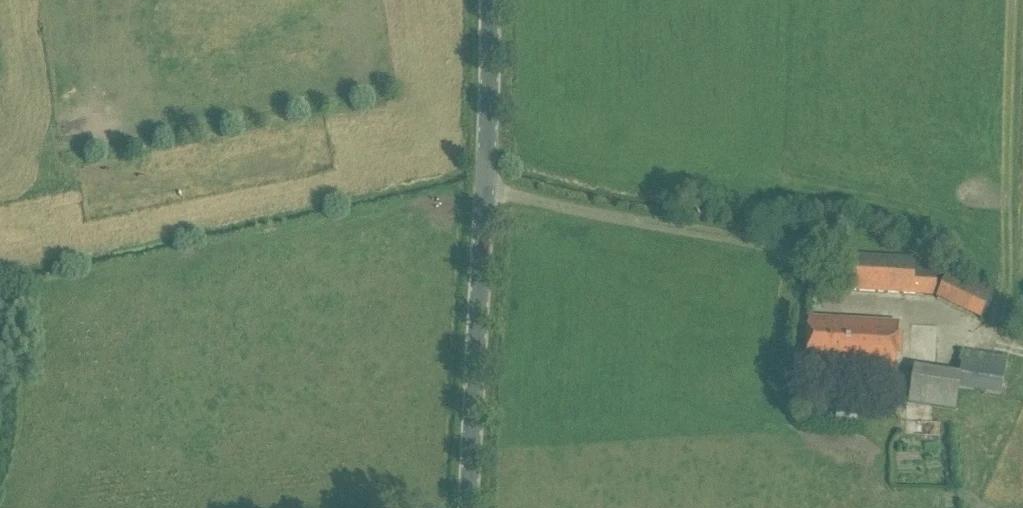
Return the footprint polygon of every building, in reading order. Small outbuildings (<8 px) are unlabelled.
[(838,294),(937,300),(939,270),(916,269),(917,259),(840,256),(838,294)] [(982,322),(997,289),(952,268),(937,302),(982,322)] [(809,319),(806,370),(901,374),(903,324),(809,319)] [(967,355),(961,392),(1000,397),(1005,361),(967,355)] [(956,412),(962,374),(914,366),(908,403),(956,412)]
